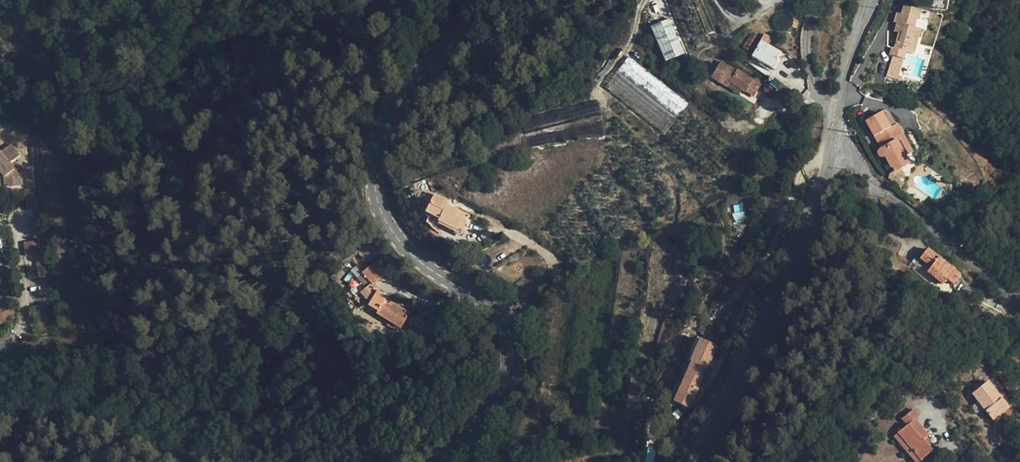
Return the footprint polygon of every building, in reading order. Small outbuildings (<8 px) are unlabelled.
[(662,0),(657,0),(648,4),(649,9),(643,11),(667,66),(687,58),(662,0)] [(920,10),(904,5),(902,14),(897,13),(895,22),(897,23),(896,25),(899,26),(897,32),(899,33),(894,48),(892,47),(889,55),(904,59),(906,52),(913,54),(916,43),(919,44),(921,38),(917,37),(920,29),(925,31),(927,22),(918,20),(920,10)] [(742,47),(751,52),(759,38),(751,33),(742,47)] [(781,52),(761,41),(752,57),(773,69),(778,59),(778,58),(781,52)] [(690,101),(630,55),(604,87),(665,134),(690,101)] [(756,93),(763,82),(755,77),(754,79),(737,68),(736,70),(721,61),(711,77),(727,87),(729,83),(742,90),(745,92),(746,92),(751,95),(753,92),(756,93)] [(888,68),(881,66),(878,76),(885,78),(888,68)] [(729,83),(727,87),(739,94),(742,90),(729,83)] [(883,147),(880,148),(879,149),(878,152),(879,154),(880,155),(881,155),(882,155),(884,155),(893,172),(908,164),(904,157),(895,140),(903,136),(896,124),(876,135),(883,147)] [(880,148),(883,147),(876,135),(874,137),(880,148)] [(895,140),(904,157),(912,153),(903,136),(895,140)] [(0,153),(0,172),(4,177),(5,188),(21,186),(20,177),(9,163),(19,156),(10,144),(0,153)] [(36,189),(33,169),(26,170),(29,189),(36,189)] [(38,205),(36,189),(29,189),(24,190),(26,207),(38,205)] [(449,202),(435,195),(426,212),(439,219),(438,221),(455,229),(457,224),(463,227),(469,216),(450,207),(450,206),(447,205),(449,202)] [(743,204),(733,205),(734,223),(745,222),(743,204)] [(463,227),(457,224),(455,229),(461,232),(463,227)] [(41,254),(39,241),(24,242),(26,256),(41,254)] [(960,276),(927,250),(919,259),(930,267),(926,272),(942,285),(947,280),(953,285),(960,276)] [(39,277),(46,275),(43,256),(36,257),(39,277)] [(373,285),(389,272),(377,259),(362,273),(373,285)] [(47,285),(46,275),(39,277),(40,285),(47,285)] [(388,297),(377,291),(368,305),(379,312),(377,314),(389,321),(401,328),(410,313),(387,299),(388,297)] [(47,303),(33,306),(34,311),(48,308),(47,303)] [(51,331),(48,308),(34,311),(37,333),(51,331)] [(401,328),(389,321),(386,326),(398,333),(401,328)] [(691,408),(717,344),(699,337),(673,401),(691,408)] [(680,377),(672,371),(663,386),(670,391),(680,377)] [(987,383),(972,395),(992,421),(1007,409),(987,383)] [(894,436),(915,461),(919,461),(932,451),(922,440),(928,435),(915,420),(918,417),(913,410),(902,419),(907,425),(894,436)]
